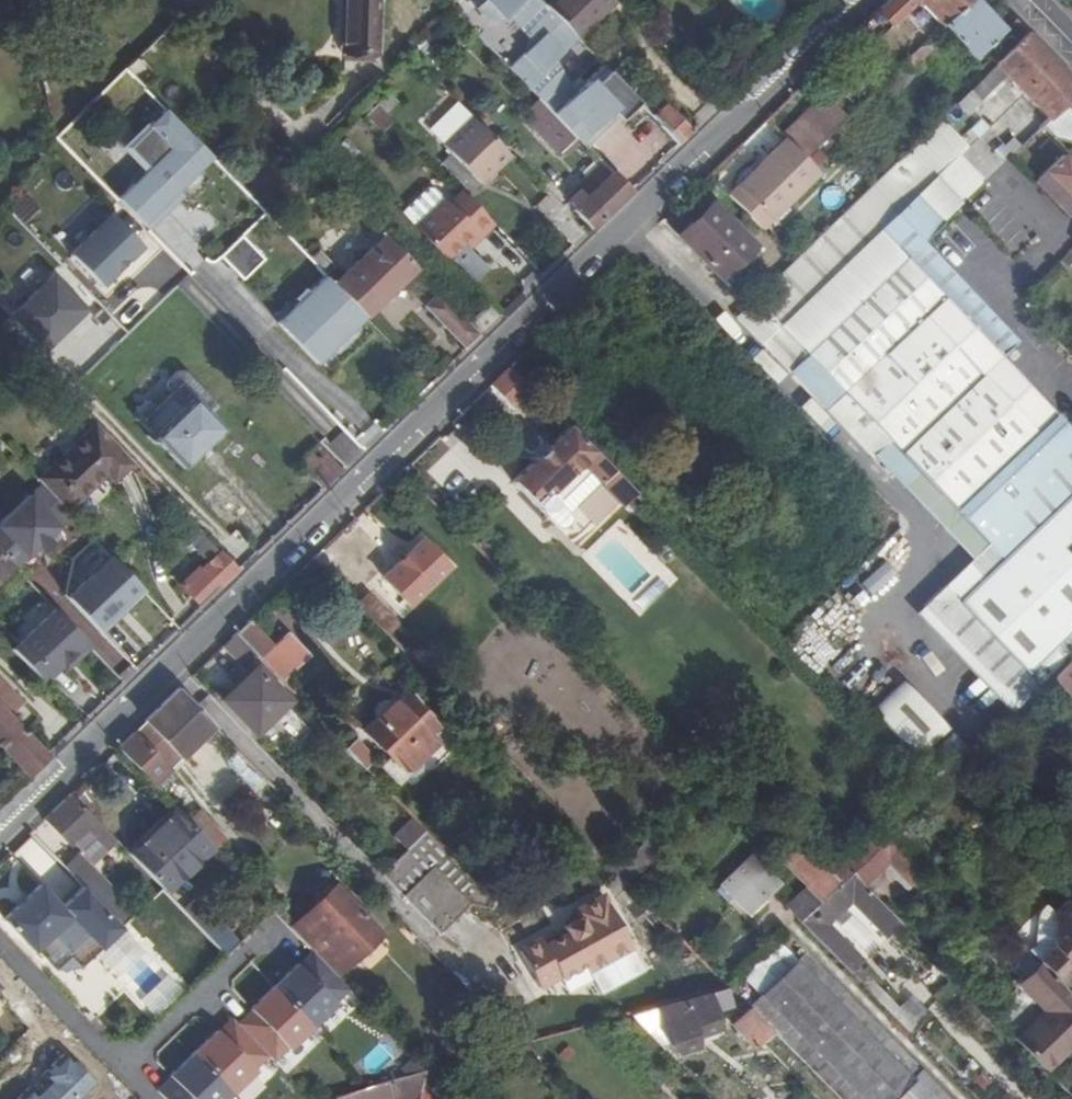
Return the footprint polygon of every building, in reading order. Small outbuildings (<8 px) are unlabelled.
[(340,57),(357,57),(378,58),(380,0),(341,0),(340,57)] [(537,0),(489,0),(477,11),(483,18),(492,22),(503,22),(509,17),(534,42),(510,69),(518,79),(546,107),(578,138),(588,148),(602,134),(608,128),(603,124),(631,98),(626,93),(611,77),(578,42),(569,31),(566,28),(544,7),(537,0)] [(544,7),(566,28),(569,31),(578,42),(599,21),(615,6),(609,0),(551,0),(544,7)] [(942,28),(971,0),(888,0),(885,3),(879,9),(893,25),(917,2),(942,28)] [(974,0),(971,0),(942,28),(974,62),(1005,32),(986,12),(974,0)] [(1004,40),(1010,47),(1025,33),(1013,21),(1006,28),(1011,33),(1004,40)] [(966,90),(979,102),(1005,78),(1049,121),(1071,99),(1071,82),(1071,81),(1053,62),(1033,42),(1025,33),(1010,47),(966,90)] [(931,50),(925,44),(882,85),(893,97),(913,77),(909,73),(931,50)] [(643,87),(622,65),(611,77),(626,93),(631,98),(643,87)] [(520,104),(534,119),(546,107),(518,79),(511,86),(524,100),(520,104)] [(643,87),(631,98),(678,147),(690,136),(643,87)] [(965,115),(979,102),(966,90),(953,102),(965,115)] [(1049,121),(1040,129),(1053,142),(1071,147),(1071,99),(1049,121)] [(820,100),(783,135),(785,137),(806,158),(832,132),(843,122),(820,100)] [(378,104),(366,116),(382,131),(394,119),(378,104)] [(563,152),(578,138),(546,107),(534,119),(532,121),(563,152)] [(149,169),(121,203),(150,231),(156,226),(164,219),(171,211),(166,204),(211,158),(164,110),(147,128),(148,129),(130,148),(149,169)] [(496,169),(511,155),(473,117),(444,145),(482,182),(496,169)] [(749,304),(733,320),(785,374),(805,354),(921,244),(960,207),(935,182),(967,151),(940,123),(749,304)] [(736,183),(725,194),(745,215),(806,158),(785,137),(757,163),(749,171),(736,183)] [(586,154),(596,164),(601,160),(590,150),(586,154)] [(731,179),(736,183),(749,171),(757,163),(753,158),(731,179)] [(819,171),(806,158),(745,215),(758,229),(769,219),(784,204),(819,171)] [(1034,185),(1068,221),(1071,217),(1071,170),(1061,158),(1034,185)] [(598,190),(588,180),(567,201),(594,229),(614,208),(632,191),(604,164),(600,168),(609,178),(598,190)] [(402,214),(416,228),(446,200),(435,188),(429,188),(402,214)] [(484,236),(496,224),(464,192),(451,204),(446,200),(416,228),(476,287),(487,275),(493,270),(468,244),(480,232),(484,236)] [(685,236),(703,255),(742,218),(723,199),(698,223),(685,236)] [(571,217),(591,231),(594,229),(567,201),(564,204),(574,213),(571,217)] [(793,214),(784,204),(769,219),(778,229),(793,214)] [(111,217),(71,255),(100,286),(122,266),(141,247),(111,217)] [(766,244),(742,218),(703,255),(728,282),(766,244)] [(471,248),(484,236),(480,232),(468,244),(471,248)] [(242,235),(221,256),(244,279),(266,259),(242,235)] [(325,252),(315,261),(328,275),(370,316),(390,295),(417,268),(385,235),(347,273),(325,252)] [(805,354),(886,442),(986,346),(1001,332),(921,244),(805,354)] [(51,274),(10,314),(42,348),(61,330),(84,308),(51,274)] [(345,341),(370,316),(328,275),(279,323),(321,363),(345,341)] [(428,307),(469,348),(484,334),(442,292),(428,307)] [(943,523),(949,530),(959,520),(972,511),(1061,423),(1000,361),(1016,347),(1001,332),(986,346),(886,442),(954,513),(943,523)] [(511,405),(528,388),(524,384),(509,368),(491,385),(511,405)] [(184,386),(216,419),(224,410),(190,374),(181,374),(173,383),(173,391),(176,395),(184,386)] [(160,410),(143,426),(188,473),(214,447),(229,432),(216,419),(184,386),(176,395),(160,410)] [(140,423),(143,426),(160,410),(157,407),(149,407),(140,415),(140,423)] [(985,577),(1071,493),(1071,435),(1061,423),(972,511),(959,520),(949,530),(975,556),(970,561),(985,577)] [(118,482),(139,463),(131,454),(101,424),(41,484),(71,513),(96,489),(111,474),(118,482)] [(630,493),(567,428),(534,460),(512,483),(539,510),(540,511),(541,512),(542,512),(543,512),(543,513),(544,513),(545,513),(546,512),(547,512),(548,512),(549,511),(550,511),(551,510),(551,509),(552,508),(553,507),(553,506),(553,505),(553,504),(553,503),(552,502),(552,501),(552,500),(551,499),(548,496),(578,466),(596,484),(617,505),(630,493)] [(299,462),(326,488),(349,465),(323,440),(299,462)] [(0,522),(0,544),(21,564),(38,547),(61,525),(29,493),(0,522)] [(985,577),(1021,612),(1071,563),(1071,493),(985,577)] [(402,560),(382,580),(408,607),(447,568),(421,541),(402,560)] [(21,564),(0,544),(0,585),(21,564)] [(224,548),(186,584),(201,600),(221,582),(226,586),(245,568),(224,548)] [(114,556),(71,598),(104,627),(125,609),(146,588),(114,556)] [(1021,612),(1068,661),(1071,657),(1071,563),(1021,612)] [(960,601),(1042,686),(1049,680),(1068,661),(1021,612),(985,577),(960,601)] [(366,594),(356,605),(386,635),(396,625),(366,594)] [(62,606),(18,650),(47,678),(56,670),(58,672),(71,659),(78,651),(84,657),(99,642),(62,606)] [(272,645),(248,621),(235,634),(255,654),(259,658),(272,645)] [(246,663),(255,654),(235,634),(222,647),(234,660),(238,655),(246,663)] [(1068,661),(1049,680),(1063,694),(1071,704),(1071,665),(1068,661)] [(241,684),(224,701),(255,733),(287,702),(255,669),(241,684)] [(873,709),(919,759),(951,729),(905,679),(873,709)] [(160,707),(145,721),(182,759),(213,728),(196,710),(177,690),(160,707)] [(389,758),(381,766),(399,784),(409,774),(412,777),(420,769),(420,762),(418,759),(438,739),(432,733),(437,728),(403,694),(394,703),(385,702),(380,703),(377,706),(374,713),(374,723),(365,732),(389,758)] [(1063,694),(1049,708),(1071,732),(1071,704),(1063,694)] [(32,775),(54,752),(0,697),(0,742),(32,775)] [(175,765),(182,759),(145,721),(139,728),(175,765)] [(168,772),(175,765),(139,728),(132,734),(168,772)] [(168,772),(132,734),(124,742),(118,749),(154,786),(168,772)] [(363,749),(354,758),(366,770),(375,761),(363,749)] [(228,761),(246,781),(256,771),(238,752),(228,761)] [(104,849),(115,839),(71,793),(52,812),(44,820),(69,846),(72,842),(82,853),(96,839),(104,849)] [(151,829),(127,852),(166,893),(211,850),(172,809),(151,829)] [(197,810),(186,821),(205,840),(215,830),(197,810)] [(851,871),(868,889),(892,866),(903,878),(919,862),(916,859),(928,847),(902,821),(892,831),(879,843),(851,871)] [(851,871),(879,843),(864,828),(826,865),(841,881),(851,871)] [(226,841),(215,830),(205,840),(215,852),(226,841)] [(492,902),(496,888),(476,885),(425,832),(380,873),(439,932),(468,903),(490,909),(492,902)] [(841,881),(826,865),(794,832),(774,853),(806,886),(820,901),(841,881)] [(658,851),(645,839),(616,870),(629,883),(658,851)] [(749,852),(721,883),(748,909),(760,896),(776,877),(749,852)] [(78,856),(66,868),(83,886),(118,923),(130,911),(78,856)] [(885,936),(900,922),(868,889),(851,871),(841,881),(820,901),(800,920),(849,970),(864,958),(829,922),(840,911),(850,901),(885,936)] [(83,886),(62,908),(40,885),(27,898),(5,919),(36,951),(39,948),(59,969),(72,956),(81,966),(121,926),(118,923),(83,886)] [(786,905),(800,920),(820,901),(806,886),(786,905)] [(542,936),(530,942),(520,948),(526,963),(537,987),(560,976),(561,979),(564,978),(585,966),(589,972),(616,958),(615,954),(632,946),(606,895),(579,908),(581,915),(565,924),(569,933),(546,944),(542,936)] [(350,898),(303,943),(313,954),(348,991),(395,947),(350,898)] [(1047,971),(1059,984),(1071,972),(1071,954),(1063,953),(1047,971)] [(334,1004),(348,991),(313,954),(299,969),(298,967),(276,988),(258,1005),(251,1011),(252,1013),(238,1027),(266,1057),(272,1063),(287,1049),(288,1050),(315,1025),(335,1005),(334,1004)] [(1032,955),(1017,970),(1028,982),(1043,968),(1032,955)] [(922,1070),(913,1080),(796,961),(761,998),(860,1098),(896,1098),(906,1090),(915,1098),(950,1098),(922,1070)] [(1071,1049),(1071,997),(1059,984),(1047,971),(1043,968),(1028,982),(1024,986),(1053,1016),(1020,1047),(1046,1073),(1070,1051),(1071,1049)] [(1059,984),(1071,997),(1071,972),(1059,984)] [(868,976),(861,983),(906,1030),(915,1022),(868,976)] [(735,1009),(727,988),(630,1015),(660,1046),(724,1029),(720,1013),(735,1009)] [(761,998),(751,1008),(752,1009),(842,1098),(860,1098),(761,998)] [(776,1049),(784,1041),(752,1009),(733,1027),(756,1050),(760,1045),(770,1056),(776,1049)] [(232,1092),(254,1072),(252,1070),(266,1057),(238,1027),(233,1021),(220,1033),(219,1034),(218,1032),(194,1054),(169,1077),(171,1079),(170,1079),(157,1092),(164,1098),(225,1098),(232,1092)] [(419,1096),(421,1086),(424,1071),(372,1085),(353,1090),(332,1096),(331,1098),(391,1098),(394,1098),(407,1098),(419,1096)] [(421,1086),(419,1096),(418,1098),(433,1098),(421,1086)]
